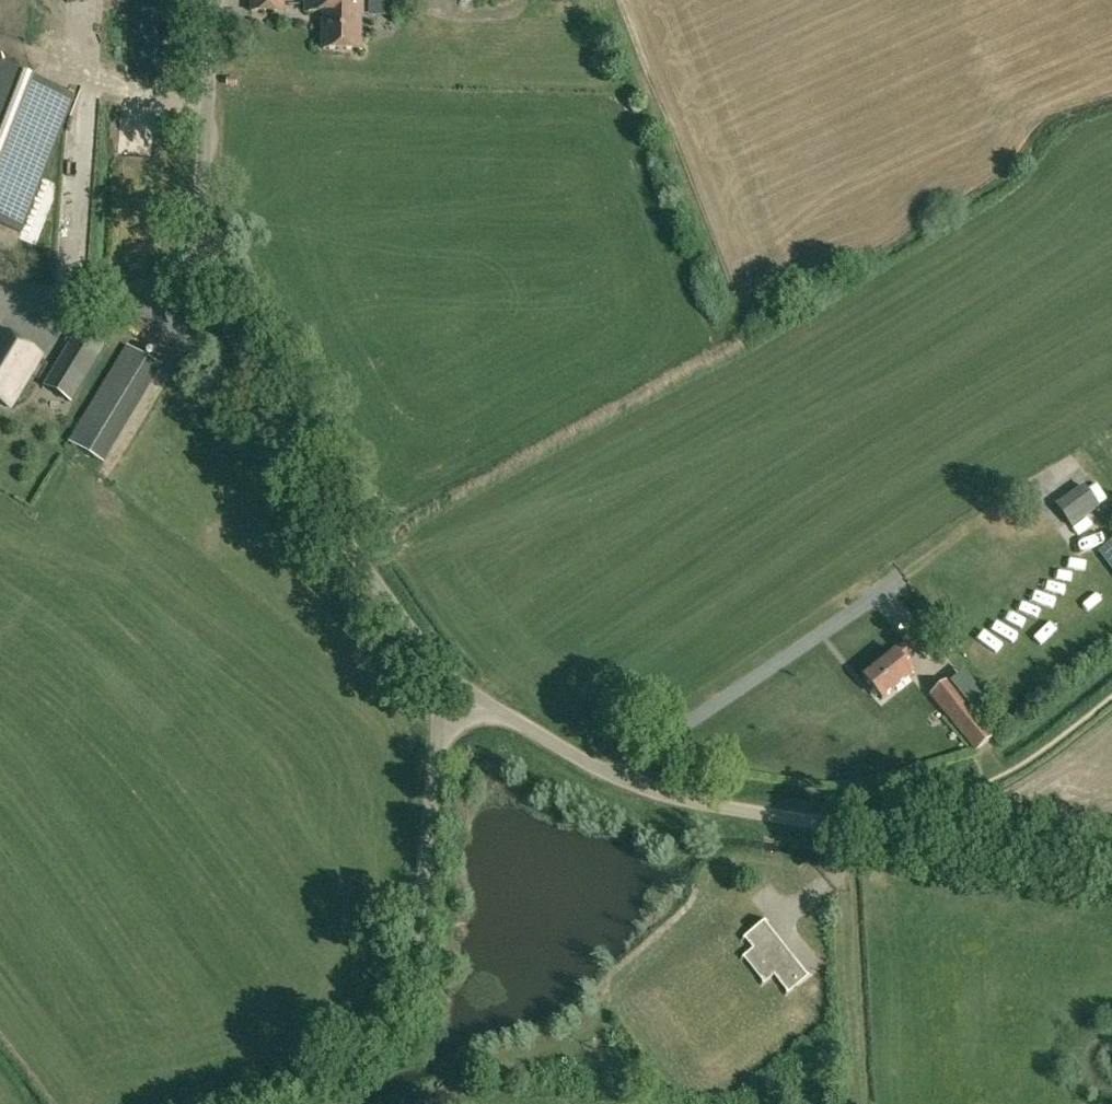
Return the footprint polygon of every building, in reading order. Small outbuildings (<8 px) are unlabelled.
[(283,0),(252,0),(251,11),(283,12),(283,0)] [(362,0),(305,0),(305,12),(323,12),(323,49),(359,50),(359,13),(362,13),(362,0)] [(20,232),(74,96),(0,67),(0,224),(20,232)] [(71,403),(106,345),(77,327),(42,386),(71,403)] [(41,355),(0,329),(0,401),(9,407),(41,355)] [(161,366),(127,345),(69,442),(102,462),(161,366)] [(1064,490),(1085,481),(1081,472),(1060,480),(1064,490)] [(1092,483),(1103,500),(1111,494),(1100,477),(1092,483)] [(1055,505),(1072,528),(1099,509),(1082,485),(1055,505)] [(1111,529),(1111,517),(1108,510),(1098,517),(1108,531),(1111,529)] [(1111,567),(1111,541),(1100,550),(1111,567)] [(914,654),(905,643),(863,677),(881,700),(912,675),(902,663),(914,654)] [(976,751),(993,737),(947,681),(930,695),(976,751)] [(793,990),(794,988),(808,977),(764,922),(744,939),(753,949),(743,957),(765,983),(774,976),(788,993),(793,990)]
